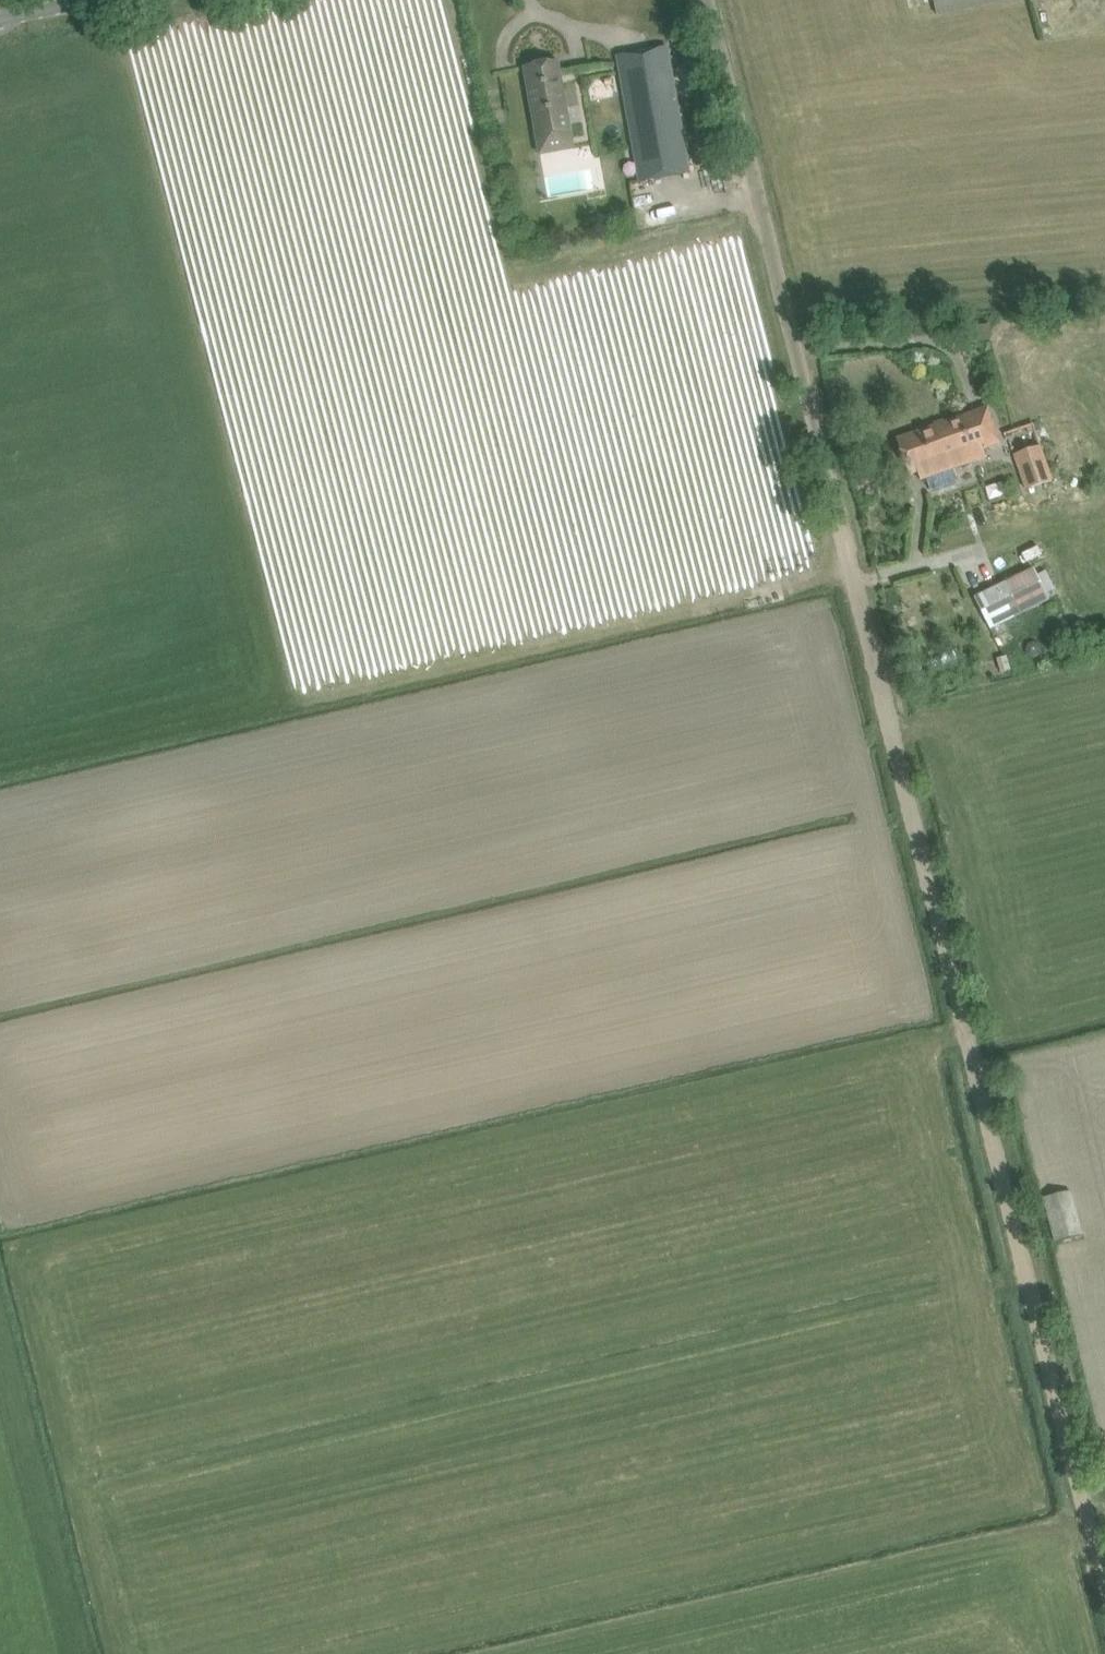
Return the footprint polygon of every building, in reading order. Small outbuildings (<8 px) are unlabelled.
[(935,14),(1001,0),(932,0),(935,14)] [(625,90),(624,91),(632,135),(640,182),(690,173),(668,47),(648,50),(654,85),(625,90)] [(524,66),(540,156),(575,149),(559,60),(524,66)] [(1001,444),(988,408),(897,439),(907,468),(916,465),(921,481),(988,460),(984,449),(1001,444)] [(1040,448),(1015,457),(1027,490),(1052,481),(1040,448)] [(1050,600),(1035,569),(977,597),(991,628),(1050,600)] [(1006,657),(998,660),(1003,673),(1011,670),(1006,657)] [(1042,1200),(1052,1241),(1082,1234),(1072,1192),(1042,1200)]
